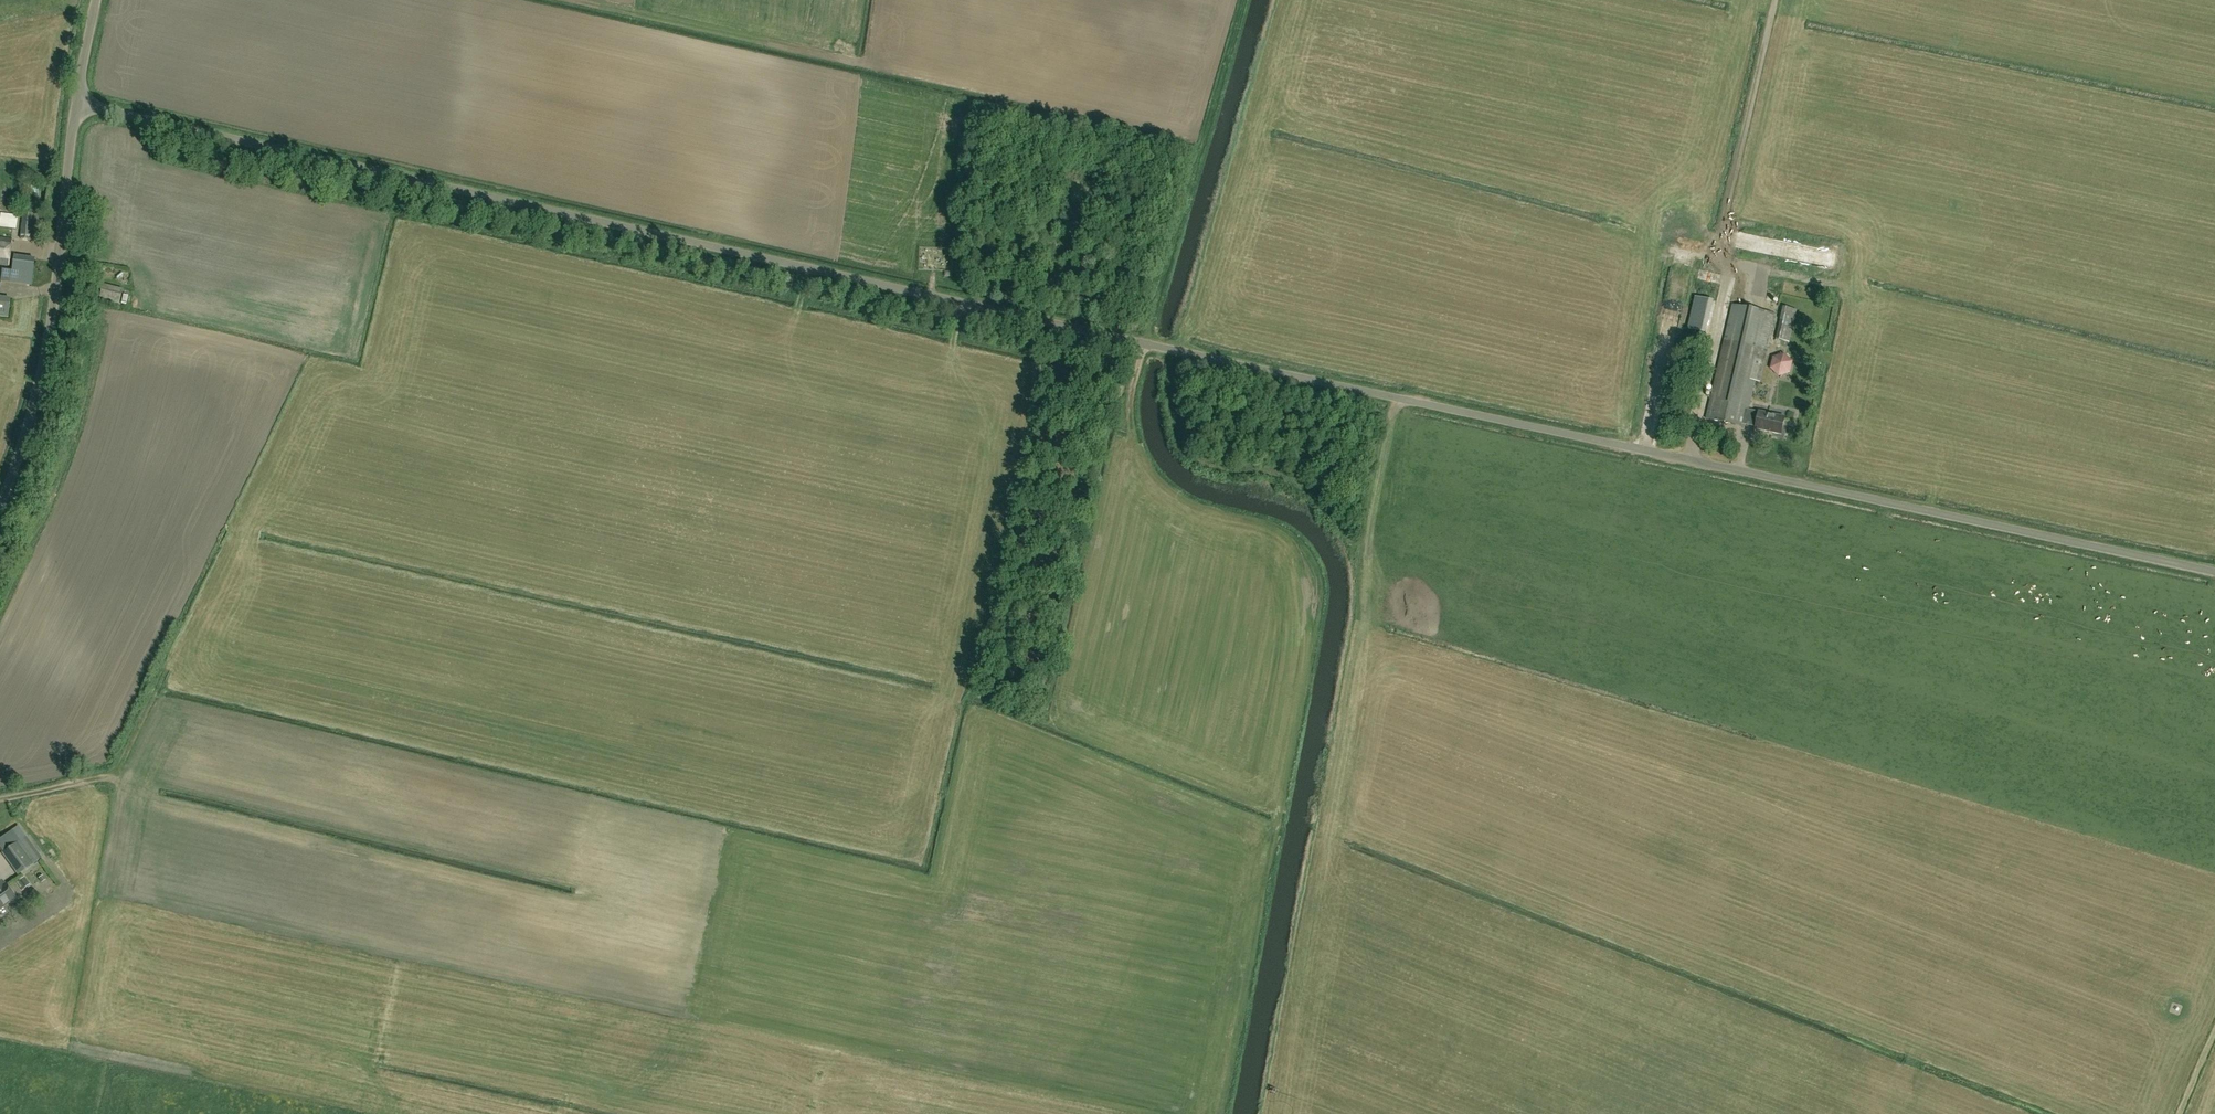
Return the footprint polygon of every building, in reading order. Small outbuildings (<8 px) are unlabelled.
[(36,240),(39,214),(24,212),(21,238),(36,240)] [(17,229),(19,216),(1,214),(0,221),(0,227),(17,229)] [(9,266),(13,239),(0,238),(0,265),(9,266)] [(1,280),(31,284),(35,259),(14,256),(12,270),(2,269),(1,280)] [(12,315),(12,295),(0,295),(0,316),(12,315)] [(1706,333),(1713,300),(1696,296),(1688,329),(1706,333)] [(1760,382),(1775,314),(1732,305),(1707,418),(1745,426),(1746,424),(1757,426),(1756,429),(1782,435),(1786,418),(1749,410),(1755,381),(1760,382)] [(1790,342),(1797,310),(1782,306),(1780,316),(1775,338),(1790,342)] [(1706,349),(1709,336),(1705,335),(1695,333),(1692,345),(1706,349)] [(1772,371),(1792,374),(1795,355),(1775,352),(1772,371)] [(1772,401),(1773,392),(1760,392),(1760,401),(1772,401)] [(39,859),(24,838),(17,842),(2,853),(19,875),(33,864),(39,859)] [(0,881),(0,910),(16,898),(5,883),(3,885),(0,881)]
